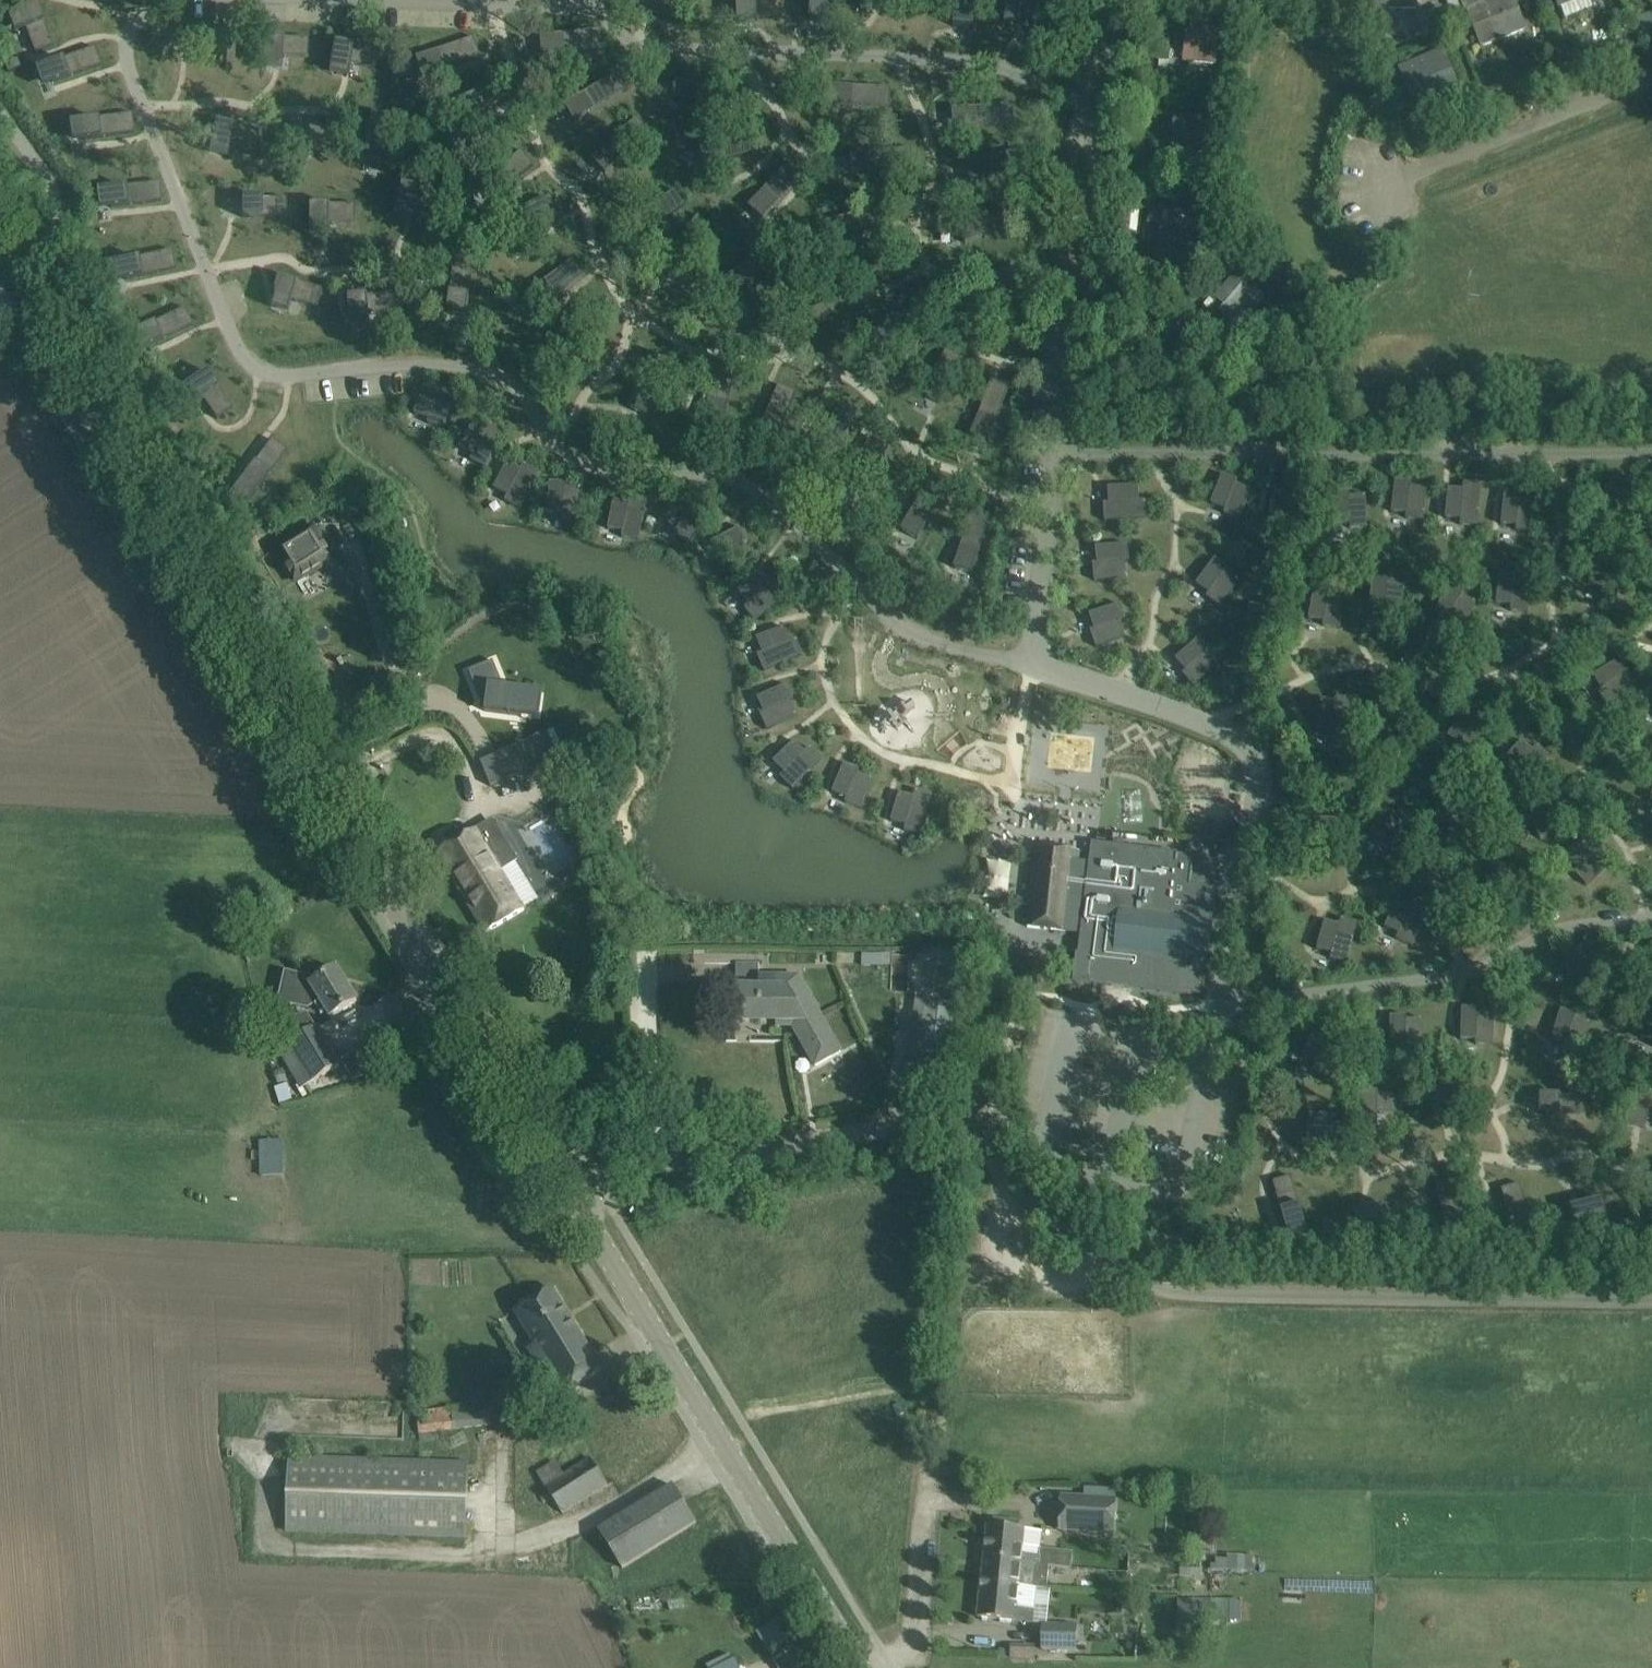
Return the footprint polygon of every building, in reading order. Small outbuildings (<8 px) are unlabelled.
[(738,22),(758,21),(756,0),(737,0),(738,22)] [(809,21),(829,23),(831,0),(812,0),(809,21)] [(953,27),(973,29),(974,15),(976,0),(956,0),(953,27)] [(1006,10),(1025,12),(1032,13),(1051,14),(1052,0),(1007,0),(1006,10)] [(1389,8),(1416,8),(1416,0),(1384,0),(1383,8),(1389,8)] [(1465,11),(1468,10),(1471,17),(1479,37),(1482,46),(1512,34),(1524,29),(1516,9),(1512,0),(1489,0),(1486,1),(1485,0),(1461,0),(1465,11)] [(37,4),(19,11),(35,53),(53,46),(37,4)] [(1183,60),(1188,61),(1215,64),(1220,29),(1188,25),(1183,60)] [(187,29),(187,48),(232,49),(232,29),(187,29)] [(263,37),(263,56),(282,57),(308,58),(309,38),(263,37)] [(473,37),(415,58),(422,76),(479,55),(473,37)] [(600,38),(539,47),(543,67),(603,57),(600,38)] [(335,52),(333,61),(352,65),(378,69),(381,50),(337,42),(335,52)] [(95,47),(46,64),(53,83),(101,66),(95,47)] [(1040,49),(1039,58),(1052,60),(1053,51),(1040,49)] [(1451,73),(1443,52),(1401,69),(1412,97),(1442,85),(1440,78),(1451,73)] [(17,59),(4,64),(8,73),(20,68),(17,59)] [(615,72),(564,105),(574,121),(626,89),(615,72)] [(1149,78),(1148,87),(1161,89),(1163,81),(1149,78)] [(735,82),(684,82),(684,101),(735,101),(735,82)] [(492,86),(440,117),(450,134),(503,103),(492,86)] [(881,89),(820,89),(820,108),(881,108),(881,89)] [(1011,104),(950,109),(952,129),(1013,123),(1011,104)] [(373,111),(363,155),(383,159),(392,115),(373,111)] [(1172,146),(1177,147),(1204,150),(1208,115),(1176,111),(1172,146)] [(132,114),(81,121),(84,140),(135,133),(132,114)] [(636,115),(592,158),(606,172),(650,129),(636,115)] [(215,122),(211,141),(230,145),(255,150),(259,131),(215,122)] [(289,125),(289,144),(308,145),(334,146),(334,126),(289,125)] [(751,125),(704,144),(711,162),(758,143),(751,125)] [(1406,134),(1404,143),(1421,148),(1424,139),(1406,134)] [(902,135),(843,151),(848,170),(907,154),(902,135)] [(342,140),(341,153),(350,154),(351,140),(342,140)] [(263,145),(260,158),(269,160),(272,147),(263,145)] [(517,145),(478,178),(491,193),(529,160),(517,145)] [(1026,149),(966,163),(970,182),(1030,169),(1026,149)] [(787,163),(747,209),(762,222),(802,175),(787,163)] [(1136,165),(1135,176),(1146,177),(1147,169),(1143,166),(1136,165)] [(97,174),(83,176),(85,185),(98,183),(97,174)] [(160,182),(108,188),(111,208),(162,201),(160,182)] [(403,184),(399,203),(418,208),(443,214),(447,195),(403,184)] [(241,198),(241,217),(286,218),(287,198),(241,198)] [(548,202),(502,223),(510,241),(556,219),(548,202)] [(1014,202),(956,224),(963,242),(1021,221),(1014,202)] [(356,204),(311,205),(311,224),(314,224),(330,224),(356,224),(356,204)] [(1163,212),(1161,224),(1158,247),(1190,251),(1195,216),(1163,212)] [(438,219),(434,232),(443,235),(447,221),(438,219)] [(172,250),(121,261),(125,280),(176,269),(172,250)] [(750,261),(710,292),(723,308),(762,276),(750,261)] [(570,262),(518,295),(529,312),(580,279),(570,262)] [(453,268),(448,313),(467,315),(472,271),(453,268)] [(1236,274),(1215,299),(1223,305),(1217,312),(1236,328),(1242,322),(1263,297),(1236,274)] [(280,276),(274,295),(318,308),(323,289),(280,276)] [(393,293),(349,297),(350,316),(354,316),(369,315),(395,313),(393,293)] [(817,296),(772,320),(781,338),(826,314),(817,296)] [(116,297),(103,300),(105,309),(118,306),(116,297)] [(185,308),(138,330),(147,348),(193,325),(185,308)] [(1285,313),(1276,323),(1283,329),(1292,319),(1285,313)] [(942,345),(917,389),(934,399),(959,355),(942,345)] [(645,353),(635,413),(654,416),(665,356),(645,353)] [(714,368),(702,417),(721,422),(733,372),(714,368)] [(207,371),(191,382),(202,398),(217,419),(233,408),(207,371)] [(991,374),(970,431),(988,438),(1009,381),(991,374)] [(783,377),(762,423),(780,431),(801,385),(783,377)] [(428,424),(444,429),(455,399),(439,393),(440,389),(425,384),(415,415),(429,420),(428,424)] [(837,398),(808,452),(826,461),(854,407),(837,398)] [(470,460),(486,468),(506,432),(490,423),(487,428),(474,421),(460,448),(473,455),(470,460)] [(196,434),(185,441),(190,449),(201,441),(196,434)] [(271,439),(235,488),(251,500),(287,451),(271,439)] [(878,440),(854,485),(872,494),(895,449),(878,440)] [(505,501),(521,509),(540,472),(524,464),(521,469),(507,462),(494,489),(507,496),(505,501)] [(1223,514),(1240,520),(1251,490),(1236,484),(1237,480),(1222,474),(1211,505),(1225,510),(1223,514)] [(925,475),(897,529),(914,538),(943,484),(925,475)] [(1411,482),(1395,480),(1391,513),(1406,514),(1405,519),(1423,521),(1427,489),(1410,487),(1411,482)] [(562,519),(579,521),(582,488),(565,487),(566,483),(549,481),(547,514),(562,515),(562,519)] [(1464,484),(1463,490),(1448,489),(1445,518),(1460,520),(1460,525),(1477,527),(1481,485),(1464,484)] [(1139,501),(1138,486),(1108,488),(1109,503),(1103,503),(1104,521),(1146,519),(1145,501),(1139,501)] [(1287,487),(1287,493),(1272,492),(1270,522),(1285,523),(1284,528),(1302,530),(1305,488),(1287,487)] [(1349,496),(1349,492),(1333,493),(1334,525),(1349,524),(1349,529),(1367,528),(1366,496),(1349,496)] [(1504,492),(1501,525),(1516,526),(1515,530),(1533,532),(1536,500),(1520,498),(1520,494),(1504,492)] [(674,534),(688,544),(707,518),(694,508),(697,505),(683,495),(664,522),(676,531),(674,534)] [(622,538),(639,541),(647,500),(630,496),(628,502),(613,500),(608,529),(623,532),(622,538)] [(326,510),(316,516),(321,524),(331,518),(326,510)] [(970,513),(949,571),(967,578),(988,520),(970,513)] [(314,523),(272,549),(295,586),(337,560),(314,523)] [(724,574),(752,558),(744,544),(747,541),(739,527),(711,543),(719,557),(715,559),(724,574)] [(1092,563),(1094,581),(1126,578),(1125,561),(1129,560),(1127,544),(1095,548),(1097,563),(1092,563)] [(1617,600),(1629,570),(1613,564),(1615,560),(1600,554),(1588,584),(1602,590),(1600,594),(1617,600)] [(1206,597),(1220,608),(1239,581),(1225,571),(1228,568),(1215,559),(1196,585),(1208,594),(1206,597)] [(1499,574),(1496,604),(1511,606),(1510,611),(1528,613),(1533,572),(1515,570),(1514,576),(1499,574)] [(1373,577),(1369,606),(1384,608),(1384,613),(1401,615),(1406,573),(1388,572),(1387,578),(1373,577)] [(743,607),(754,621),(788,595),(776,580),(771,584),(762,574),(738,592),(748,604),(743,607)] [(1447,625),(1463,632),(1476,603),(1461,596),(1463,592),(1448,585),(1435,615),(1448,621),(1447,625)] [(1340,629),(1346,597),(1329,594),(1330,590),(1314,587),(1308,619),(1323,622),(1323,626),(1340,629)] [(1260,642),(1277,644),(1283,603),(1265,600),(1264,607),(1249,605),(1245,635),(1260,637),(1260,642)] [(1094,629),(1090,631),(1096,647),(1126,637),(1121,621),(1125,620),(1120,604),(1089,615),(1094,629)] [(757,655),(764,671),(803,655),(796,639),(790,641),(785,627),(755,638),(762,653),(757,655)] [(1194,687),(1218,665),(1207,653),(1210,650),(1199,638),(1175,660),(1185,671),(1182,674),(1194,687)] [(1601,690),(1597,692),(1607,707),(1634,689),(1625,675),(1629,673),(1620,659),(1592,677),(1601,690)] [(485,712),(520,716),(523,690),(504,687),(493,661),(468,671),(485,712)] [(760,714),(767,730),(796,716),(789,701),(793,699),(786,685),(757,698),(764,712),(760,714)] [(1336,696),(1335,702),(1320,699),(1313,728),(1328,732),(1327,737),(1344,741),(1354,700),(1336,696)] [(1463,712),(1447,737),(1460,745),(1457,750),(1472,759),(1495,724),(1479,714),(1476,720),(1463,712)] [(780,777),(792,789),(822,759),(809,747),(805,752),(794,741),(773,763),(784,773),(780,777)] [(1523,789),(1551,757),(1538,746),(1533,751),(1522,741),(1502,763),(1513,773),(1510,777),(1523,789)] [(540,765),(530,742),(481,762),(490,785),(540,765)] [(861,809),(873,779),(858,773),(859,769),(844,763),(832,793),(846,799),(845,803),(861,809)] [(921,835),(932,795),(915,790),(914,797),(899,793),(891,821),(906,825),(904,831),(921,835)] [(1558,795),(1531,808),(1538,821),(1533,824),(1540,840),(1578,822),(1570,806),(1565,808),(1558,795)] [(1380,846),(1395,855),(1416,819),(1401,810),(1398,816),(1384,808),(1370,834),(1383,842),(1380,846)] [(486,932),(505,920),(523,909),(505,879),(520,870),(491,821),(439,853),(486,932)] [(1215,825),(1214,838),(1223,839),(1223,825),(1215,825)] [(1599,852),(1602,849),(1591,837),(1567,859),(1577,870),(1574,873),(1586,886),(1610,864),(1599,852)] [(1037,846),(1027,927),(1068,932),(1067,932),(1081,934),(1075,981),(1204,998),(1217,889),(1215,889),(1219,858),(1178,853),(1092,843),(1089,864),(1078,863),(1080,851),(1037,846)] [(1511,912),(1525,883),(1510,876),(1511,872),(1497,865),(1483,895),(1497,901),(1495,905),(1511,912)] [(1397,901),(1385,928),(1398,935),(1396,940),(1412,947),(1430,909),(1413,901),(1411,908),(1397,901)] [(1330,959),(1347,964),(1358,923),(1341,919),(1339,925),(1325,921),(1317,951),(1332,954),(1330,959)] [(1597,949),(1593,954),(1581,945),(1562,967),(1573,977),(1569,981),(1583,993),(1610,961),(1597,949)] [(865,954),(864,964),(892,964),(892,954),(865,954)] [(283,974),(276,1005),(306,1011),(318,1004),(327,1019),(339,1013),(357,1001),(338,969),(319,981),(314,984),(310,983),(311,980),(283,974)] [(735,985),(735,1021),(736,1021),(736,1016),(776,1016),(776,1027),(777,1027),(777,1024),(792,1024),(794,1022),(808,1047),(805,1048),(815,1065),(841,1051),(830,1032),(799,977),(759,976),(759,985),(735,985)] [(916,1000),(905,1075),(943,1080),(953,1005),(916,1000)] [(1651,1042),(1651,1008),(1651,1007),(1640,1038),(1651,1042)] [(1457,1038),(1480,1037),(1480,1044),(1494,1044),(1493,1008),(1453,1009),(1454,1024),(1457,1023),(1457,1038)] [(1551,1041),(1566,1045),(1564,1049),(1581,1054),(1591,1023),(1575,1018),(1576,1014),(1561,1010),(1551,1041)] [(1424,1051),(1423,1019),(1406,1020),(1406,1016),(1390,1016),(1391,1049),(1406,1048),(1407,1052),(1424,1051)] [(302,1089),(340,1065),(317,1026),(278,1051),(302,1089)] [(1330,1080),(1346,1043),(1330,1036),(1332,1032),(1317,1026),(1302,1058),(1317,1064),(1313,1073),(1330,1080)] [(1446,1087),(1428,1092),(1433,1111),(1452,1106),(1476,1099),(1471,1080),(1446,1087)] [(1359,1094),(1358,1113),(1378,1114),(1403,1114),(1404,1095),(1359,1094)] [(1629,1113),(1648,1117),(1651,1118),(1651,1098),(1633,1094),(1629,1113)] [(1540,1095),(1540,1115),(1585,1115),(1585,1095),(1540,1095)] [(1336,1152),(1337,1115),(1308,1113),(1307,1150),(1336,1152)] [(1410,1114),(1409,1127),(1419,1127),(1419,1114),(1410,1114)] [(280,1141),(263,1141),(263,1144),(261,1144),(261,1176),(281,1176),(280,1141)] [(1291,1176),(1273,1182),(1289,1240),(1308,1235),(1291,1176)] [(1454,1180),(1435,1185),(1447,1235),(1466,1231),(1454,1180)] [(1520,1184),(1501,1189),(1514,1238),(1533,1234),(1520,1184)] [(1602,1199),(1583,1204),(1584,1212),(1587,1223),(1594,1248),(1613,1243),(1602,1199)] [(1384,1204),(1365,1209),(1370,1227),(1376,1252),(1395,1248),(1384,1204)] [(531,1342),(528,1347),(558,1397),(602,1370),(552,1288),(513,1312),(531,1342)] [(489,1403),(418,1412),(420,1442),(435,1441),(434,1432),(491,1425),(489,1403)] [(469,1462),(289,1456),(287,1533),(466,1539),(469,1462)] [(555,1460),(536,1472),(546,1487),(549,1493),(541,1498),(544,1503),(552,1498),(562,1514),(607,1486),(608,1485),(591,1458),(590,1459),(565,1475),(555,1460)] [(624,1568),(678,1534),(697,1523),(674,1486),(601,1531),(624,1568)] [(1062,1497),(1060,1530),(1114,1533),(1117,1490),(1085,1488),(1085,1498),(1062,1497)] [(982,1582),(978,1618),(1033,1623),(1036,1588),(1047,1589),(1049,1568),(1038,1567),(1040,1549),(1042,1532),(1019,1529),(1020,1522),(994,1520),(993,1527),(988,1526),(982,1582)] [(1215,1564),(1210,1564),(1210,1570),(1238,1571),(1238,1555),(1227,1555),(1227,1559),(1215,1559),(1215,1564)] [(1180,1575),(1199,1575),(1200,1559),(1180,1560),(1180,1575)] [(1178,1630),(1209,1631),(1209,1601),(1179,1601),(1178,1630)] [(1041,1649),(1076,1651),(1077,1643),(1083,1643),(1084,1626),(1042,1624),(1041,1649)] [(774,1654),(780,1667),(807,1667),(796,1644),(774,1654)] [(713,1667),(742,1667),(736,1657),(713,1667)]
